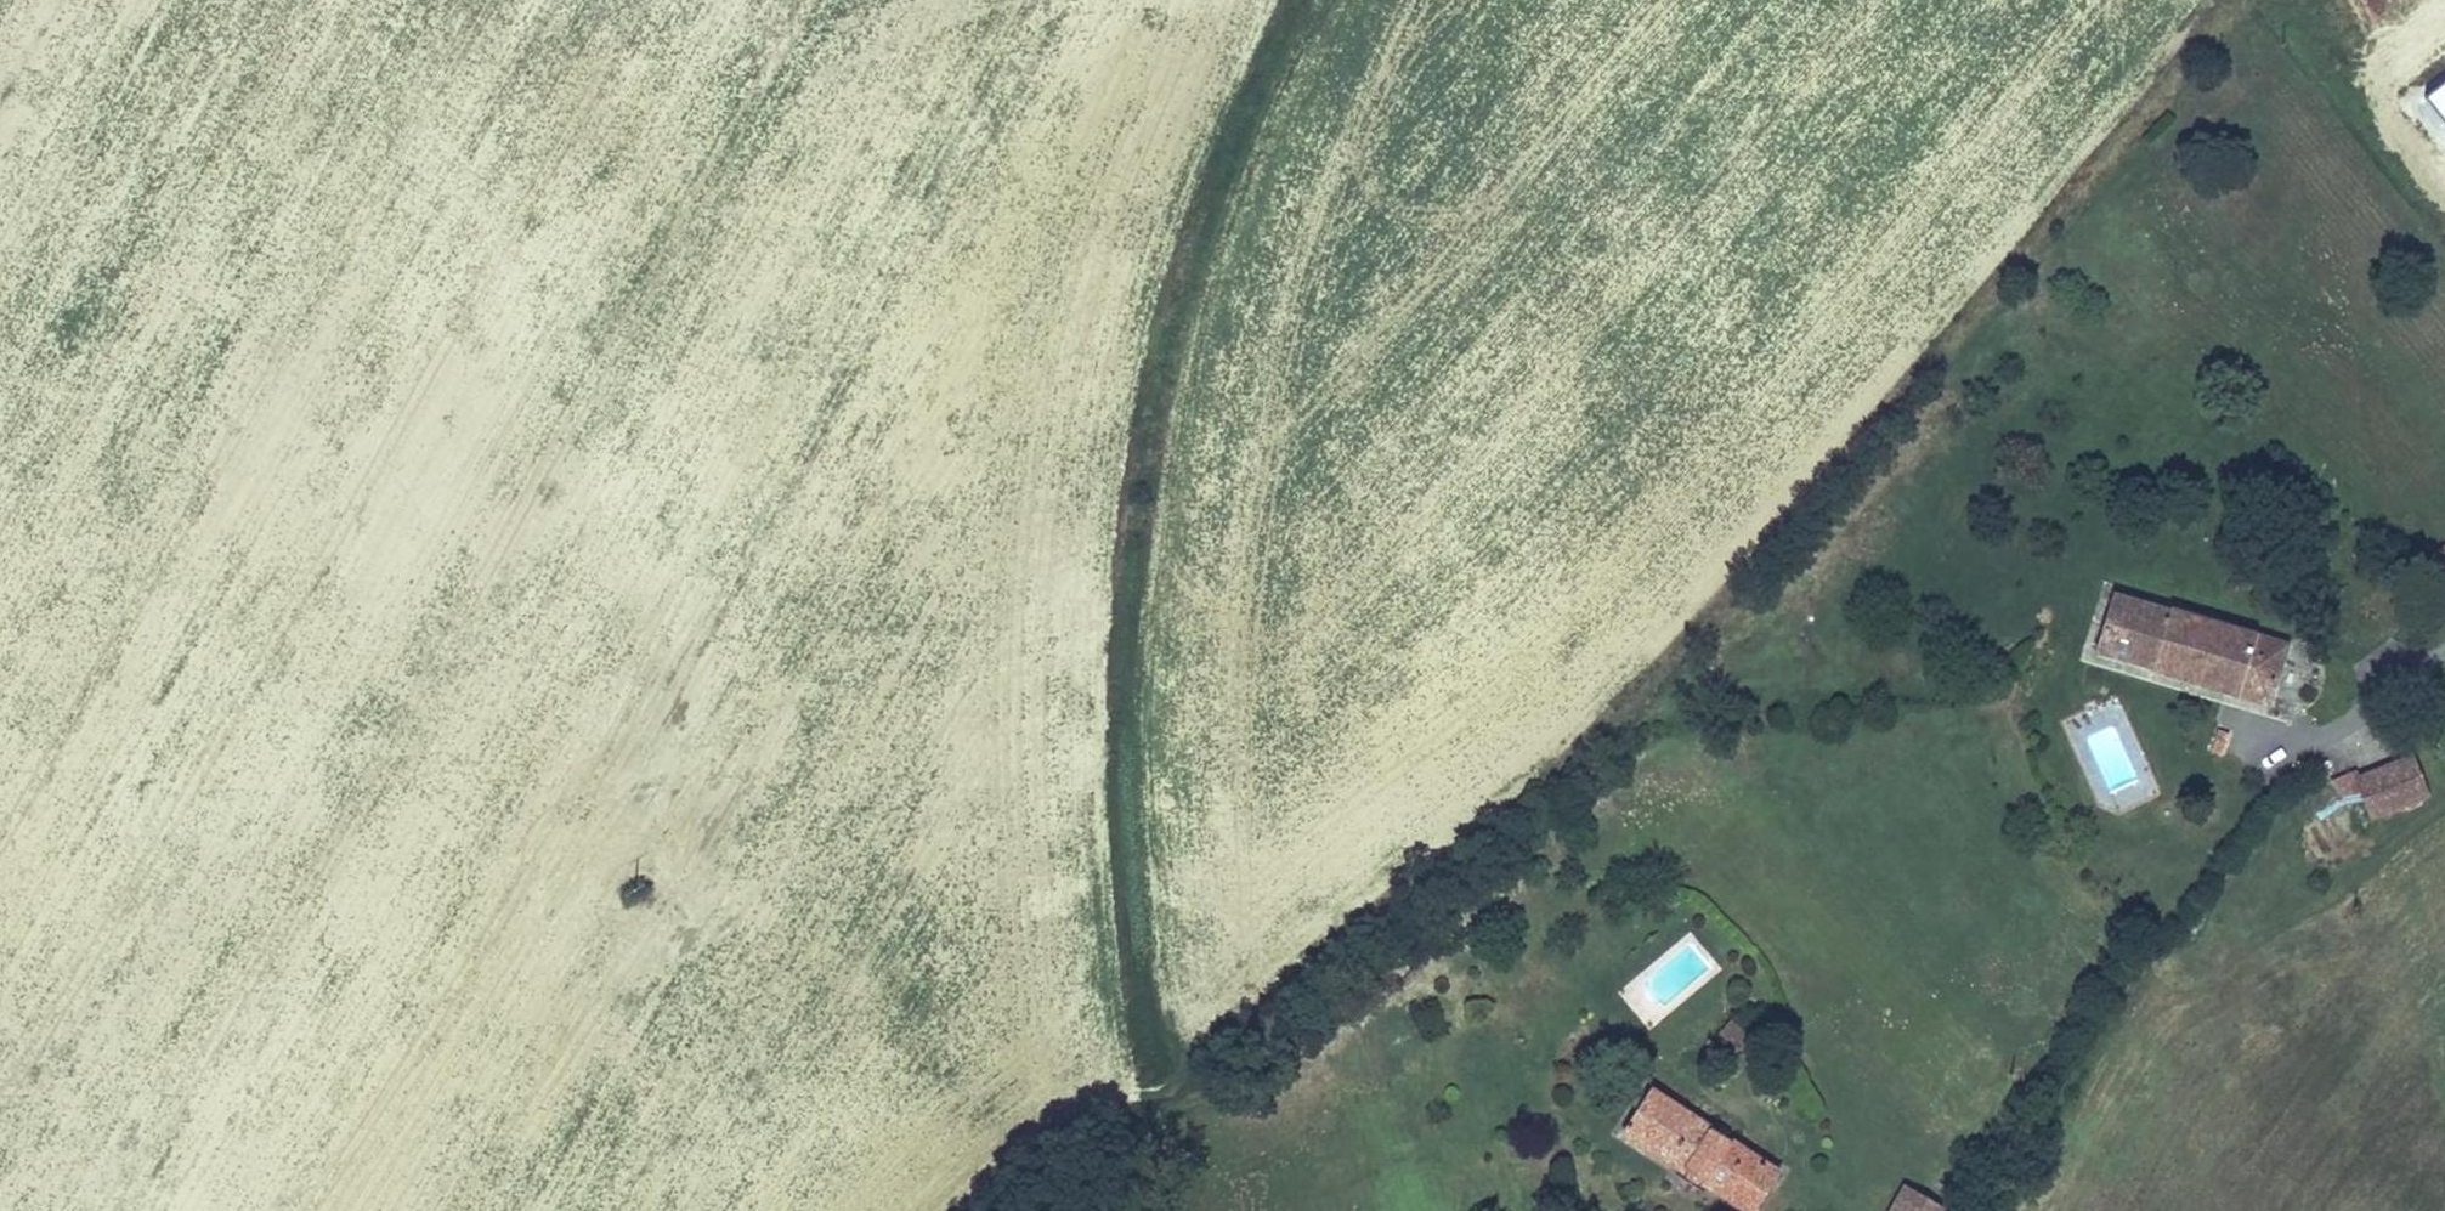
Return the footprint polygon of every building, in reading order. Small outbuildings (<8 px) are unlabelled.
[(2423,99),(2444,127),(2444,82),(2423,99)] [(2088,666),(2146,683),(2166,614),(2109,597),(2088,666)] [(2146,683),(2265,717),(2285,649),(2166,614),(2146,683)] [(2427,803),(2410,759),(2349,783),(2366,827),(2427,803)] [(1729,1022),(1719,1037),(1745,1054),(1755,1038),(1729,1022)] [(1781,1180),(1654,1097),(1624,1144),(1727,1210),(1761,1210),(1781,1180)] [(1900,1191),(1888,1210),(1934,1210),(1900,1191)]
